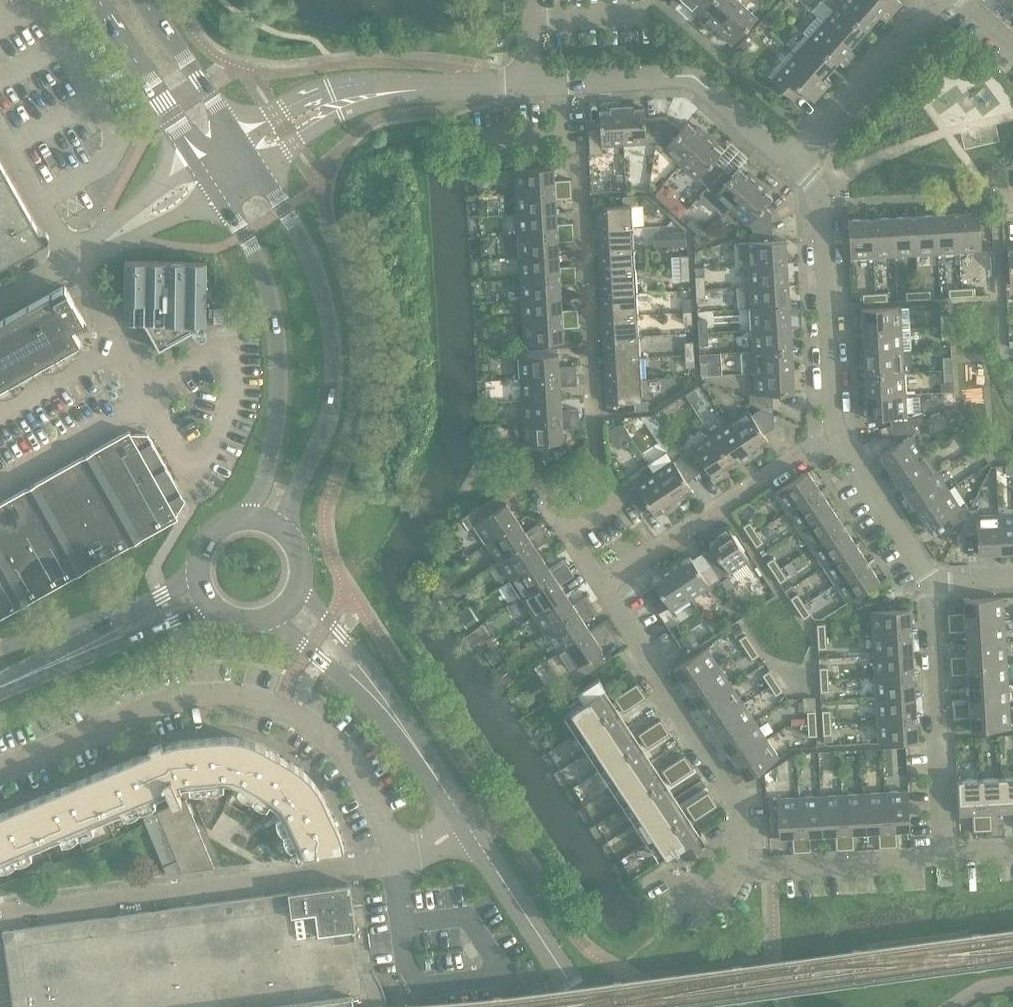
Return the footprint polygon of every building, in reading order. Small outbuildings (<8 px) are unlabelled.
[(684,1),(700,15),(713,0),(684,0),(684,1)] [(700,15),(716,29),(741,2),(739,0),(713,0),(700,15)] [(716,29),(733,44),(758,17),(746,6),(751,1),(750,0),(739,0),(741,2),(716,29)] [(839,6),(866,30),(880,15),(881,14),(865,0),(844,0),(843,1),(842,0),(834,0),(829,5),(834,10),(839,6)] [(881,14),(880,15),(886,21),(902,3),(899,0),(865,0),(881,14)] [(834,10),(824,22),(852,46),(866,30),(839,6),(834,10)] [(803,32),(810,38),(837,63),(852,46),(824,22),(818,16),(803,32)] [(796,53),(795,54),(823,79),(824,78),(837,63),(810,38),(809,38),(806,35),(792,50),(796,53)] [(823,79),(795,54),(795,55),(791,52),(769,76),(773,79),(772,80),(794,100),(802,90),(814,101),(830,83),(824,78),(823,79)] [(636,104),(622,105),(624,143),(657,141),(666,117),(646,118),(645,107),(636,108),(636,104)] [(624,143),(622,105),(609,106),(609,109),(600,110),(601,129),(590,130),(591,154),(603,153),(602,144),(624,143)] [(666,117),(657,141),(682,163),(707,135),(697,126),(695,128),(688,122),(681,130),(666,117)] [(707,135),(682,163),(708,186),(724,168),(715,160),(722,152),(715,146),(717,144),(707,135)] [(41,243),(46,240),(45,239),(46,238),(47,237),(47,236),(47,235),(47,234),(47,233),(46,232),(44,231),(43,231),(42,231),(41,232),(0,158),(0,266),(41,243)] [(515,169),(516,192),(555,190),(554,167),(515,169)] [(724,168),(708,186),(700,195),(723,216),(734,209),(733,209),(759,181),(749,172),(746,174),(740,168),(733,176),(724,168)] [(623,174),(612,175),(612,188),(623,188),(623,174)] [(559,180),(560,189),(572,189),(572,179),(559,180)] [(733,209),(734,209),(751,225),(755,232),(772,224),(772,213),(765,207),(773,198),(767,192),(769,190),(759,181),(733,209)] [(663,185),(656,193),(669,205),(676,197),(674,195),(674,190),(670,186),(665,187),(663,185)] [(560,189),(560,199),(573,198),(572,189),(560,189)] [(555,190),(516,192),(518,214),(557,211),(555,190)] [(596,207),(598,230),(633,227),(632,205),(637,205),(636,196),(624,197),(624,206),(596,207)] [(557,211),(518,214),(519,235),(558,233),(557,211)] [(980,212),(958,213),(960,252),(982,251),(980,212)] [(958,213),(936,214),(938,254),(960,252),(958,213)] [(936,214),(914,215),(917,255),(938,254),(936,214)] [(914,215),(893,217),(895,256),(917,255),(914,215)] [(693,216),(687,223),(694,230),(698,233),(704,226),(693,216)] [(893,217),(871,218),(874,257),(895,256),(893,217)] [(874,257),(871,218),(849,219),(851,259),(874,257)] [(562,223),(562,233),(575,232),(574,222),(562,223)] [(750,234),(751,242),(773,241),(772,224),(755,232),(750,234)] [(633,227),(598,230),(599,251),(635,249),(633,227)] [(686,231),(666,232),(666,247),(686,246),(686,231)] [(562,233),(563,242),(575,241),(575,232),(562,233)] [(558,233),(519,235),(520,257),(559,254),(558,233)] [(737,265),(749,265),(788,263),(787,240),(773,241),(751,242),(735,243),(737,265)] [(635,249),(599,251),(600,273),(636,271),(635,249)] [(559,254),(520,257),(521,278),(560,276),(559,254)] [(680,256),(681,269),(690,268),(689,256),(680,256)] [(126,261),(125,303),(126,303),(125,322),(144,322),(160,350),(201,327),(199,323),(205,323),(205,324),(207,324),(208,262),(126,261)] [(788,263),(749,265),(750,286),(789,284),(788,263)] [(564,266),(565,276),(577,275),(577,265),(564,266)] [(690,268),(681,269),(682,281),(691,281),(690,268)] [(636,271),(600,273),(601,294),(637,292),(636,271)] [(565,276),(565,285),(578,285),(577,275),(565,276)] [(560,276),(521,278),(522,300),(562,298),(560,276)] [(696,277),(697,289),(706,289),(705,276),(696,277)] [(789,284),(750,286),(738,287),(739,309),(751,308),(790,306),(789,284)] [(0,322),(0,393),(84,347),(76,332),(88,326),(65,285),(0,322)] [(962,297),(962,288),(949,289),(950,298),(962,297)] [(974,288),(962,288),(962,297),(975,296),(974,288)] [(706,289),(697,289),(698,302),(707,301),(706,289)] [(931,290),(919,291),(919,300),(932,299),(931,290)] [(919,300),(919,291),(906,291),(907,300),(919,300)] [(637,292),(601,294),(603,316),(638,314),(637,292)] [(888,292),(876,293),(876,302),(889,301),(888,292)] [(876,302),(876,293),(863,294),(863,303),(876,302)] [(562,298),(522,300),(524,321),(563,319),(562,298)] [(683,299),(683,312),(692,311),(692,299),(683,299)] [(790,306),(751,308),(752,330),(792,327),(790,306)] [(862,309),(863,331),(911,329),(909,307),(901,308),(901,307),(862,309)] [(567,309),(567,319),(580,318),(579,308),(567,309)] [(692,311),(683,312),(684,324),(693,324),(692,311)] [(638,314),(603,316),(604,338),(640,336),(638,314)] [(941,314),(942,327),(950,326),(950,314),(941,314)] [(567,319),(568,328),(580,328),(580,318),(567,319)] [(563,319),(524,321),(525,344),(564,341),(563,319)] [(699,320),(699,333),(708,332),(708,320),(699,320)] [(950,326),(942,327),(942,340),(951,339),(950,326)] [(792,327),(752,330),(754,351),(793,349),(792,327)] [(911,329),(863,331),(865,353),(912,350),(911,329)] [(708,332),(699,333),(700,345),(709,345),(708,332)] [(640,336),(604,338),(605,359),(641,357),(640,336)] [(685,342),(686,355),(695,354),(694,342),(685,342)] [(793,349),(754,351),(742,352),(743,373),(755,373),(794,370),(793,349)] [(912,350),(865,353),(866,374),(905,372),(913,372),(912,350)] [(520,356),(521,378),(560,376),(559,354),(520,356)] [(695,354),(686,355),(687,367),(695,367),(695,354)] [(641,357),(605,359),(606,381),(642,379),(641,357)] [(943,358),(944,370),(953,370),(952,357),(943,358)] [(710,362),(701,363),(702,375),(711,375),(710,362)] [(564,366),(565,376),(577,375),(576,366),(564,366)] [(794,370),(755,373),(756,394),(750,395),(751,402),(762,408),(774,414),(773,394),(795,393),(794,370)] [(953,370),(944,370),(945,383),(954,382),(953,370)] [(905,372),(866,374),(867,396),(906,394),(905,372)] [(565,376),(565,386),(578,385),(577,375),(565,376)] [(560,376),(521,378),(522,400),(561,398),(560,376)] [(642,379),(606,381),(608,403),(636,402),(636,411),(649,410),(648,401),(643,401),(642,379)] [(696,389),(686,395),(692,403),(701,397),(696,389)] [(954,392),(940,393),(942,415),(955,410),(954,392)] [(906,394),(867,396),(868,419),(891,417),(892,431),(914,424),(914,415),(908,415),(906,394)] [(561,398),(522,400),(523,422),(563,419),(561,398)] [(750,411),(731,424),(752,456),(763,448),(761,446),(769,441),(764,434),(775,427),(774,414),(762,408),(752,415),(750,411)] [(567,409),(567,419),(580,418),(579,409),(567,409)] [(923,412),(914,415),(914,424),(924,421),(923,412)] [(567,419),(568,429),(580,428),(580,418),(567,419)] [(563,419),(523,422),(525,444),(564,442),(563,419)] [(731,424),(713,436),(732,465),(739,460),(741,463),(752,456),(731,424)] [(914,424),(892,431),(900,443),(881,455),(893,474),(926,453),(914,435),(919,431),(914,424)] [(179,518),(177,515),(186,500),(149,434),(132,434),(130,431),(0,504),(0,618),(179,518)] [(963,439),(970,449),(978,444),(971,434),(963,439)] [(713,436),(684,455),(697,475),(707,468),(715,480),(727,472),(725,469),(732,465),(713,436)] [(978,444),(970,449),(977,460),(985,455),(978,444)] [(649,464),(655,474),(655,473),(676,505),(687,498),(686,495),(693,490),(687,481),(697,475),(684,455),(673,462),(667,452),(649,464)] [(926,453),(893,474),(905,492),(938,471),(926,453)] [(630,476),(636,486),(626,492),(639,513),(650,506),(656,515),(663,510),(665,513),(676,505),(655,473),(655,474),(649,464),(649,463),(630,476)] [(776,493),(788,512),(821,490),(809,471),(776,493)] [(938,471),(905,492),(917,510),(950,489),(938,471)] [(950,489),(917,510),(929,529),(948,517),(959,533),(970,510),(966,504),(961,507),(950,489)] [(821,490),(788,512),(800,530),(833,508),(821,490)] [(488,516),(482,506),(463,518),(470,529),(475,526),(487,543),(519,522),(507,503),(488,516)] [(833,508),(800,530),(812,548),(845,526),(833,508)] [(970,510),(959,533),(978,532),(979,554),(1002,553),(999,514),(978,515),(977,509),(970,510)] [(999,514),(1002,553),(1012,552),(1012,513),(999,514)] [(743,526),(750,537),(758,532),(751,521),(743,526)] [(519,522),(487,543),(498,562),(531,540),(519,522)] [(530,530),(535,538),(545,531),(540,523),(530,530)] [(845,526),(812,548),(824,566),(857,544),(845,526)] [(713,546),(703,553),(719,578),(749,559),(728,527),(716,535),(718,538),(710,543),(713,546)] [(535,538),(540,546),(551,539),(545,531),(535,538)] [(758,532),(750,537),(757,547),(765,542),(758,532)] [(531,540),(498,562),(510,580),(543,558),(531,540)] [(857,544),(824,566),(836,584),(868,562),(857,544)] [(681,558),(670,565),(691,597),(719,578),(703,553),(693,559),(690,555),(683,561),(681,558)] [(767,562),(774,573),(781,568),(774,557),(767,562)] [(543,558),(510,580),(522,598),(555,576),(543,558)] [(553,566),(559,574),(569,567),(564,559),(553,566)] [(868,562),(836,584),(848,602),(881,581),(868,562)] [(691,597),(670,565),(659,573),(660,575),(653,580),(656,585),(645,591),(662,616),(691,597)] [(559,574),(564,582),(574,575),(569,567),(559,574)] [(781,568),(774,573),(781,583),(788,578),(781,568)] [(555,576),(522,598),(534,616),(567,594),(555,576)] [(728,577),(722,581),(728,590),(734,586),(728,577)] [(791,598),(798,609),(805,604),(798,593),(791,598)] [(567,594),(534,616),(546,634),(579,612),(567,594)] [(577,602),(582,610),(593,603),(588,595),(577,602)] [(965,599),(966,622),(1005,620),(1004,597),(965,599)] [(593,603),(582,610),(579,612),(546,634),(558,652),(591,630),(584,620),(598,611),(593,603)] [(805,604),(798,609),(805,619),(812,614),(805,604)] [(872,611),(873,633),(912,631),(911,609),(872,611)] [(961,622),(961,613),(949,613),(949,623),(961,622)] [(458,615),(451,620),(457,628),(464,623),(458,615)] [(1005,620),(966,622),(967,643),(1006,641),(1005,620)] [(962,632),(961,622),(949,623),(950,632),(962,632)] [(818,624),(818,637),(827,636),(826,624),(818,624)] [(473,630),(464,636),(470,646),(480,639),(473,630)] [(591,630),(558,652),(569,670),(564,673),(572,684),(591,672),(584,662),(603,649),(591,630)] [(693,631),(680,639),(687,648),(699,640),(693,631)] [(912,631),(873,633),(874,655),(913,653),(912,631)] [(739,639),(746,649),(754,644),(747,634),(739,639)] [(827,636),(818,637),(819,649),(828,649),(827,636)] [(967,643),(968,665),(1007,663),(1006,641),(967,643)] [(754,644),(746,649),(753,660),(760,655),(754,644)] [(675,669),(687,688),(720,667),(708,648),(675,669)] [(492,649),(486,653),(493,664),(500,659),(492,649)] [(913,653),(874,655),(875,677),(915,674),(913,653)] [(964,665),(963,656),(951,656),(951,666),(964,665)] [(1007,663),(968,665),(970,686),(1009,684),(1007,663)] [(964,675),(964,665),(951,666),(952,675),(964,675)] [(720,667),(687,688),(699,706),(732,685),(720,667)] [(820,667),(821,680),(830,679),(829,667),(820,667)] [(763,675),(770,685),(777,681),(770,670),(763,675)] [(507,673),(497,679),(503,688),(513,681),(507,673)] [(915,674),(875,677),(877,698),(916,696),(915,674)] [(585,701),(570,710),(583,730),(613,710),(601,691),(606,688),(600,678),(578,692),(585,701)] [(830,679),(821,680),(822,692),(830,692),(830,679)] [(777,681),(770,685),(777,696),(784,691),(777,681)] [(638,683),(627,690),(632,697),(642,690),(638,683)] [(970,686),(971,708),(1010,706),(1009,684),(970,686)] [(732,685),(699,706),(711,724),(744,703),(732,685)] [(510,686),(505,689),(513,700),(518,696),(510,686)] [(615,698),(620,705),(632,697),(627,690),(615,698)] [(642,690),(632,697),(636,705),(647,698),(642,690)] [(916,696),(877,698),(878,720),(917,718),(916,696)] [(632,697),(620,705),(624,713),(636,705),(632,697)] [(966,708),(966,699),(953,699),(954,709),(966,708)] [(744,703),(711,724),(723,742),(756,721),(744,703)] [(1010,706),(971,708),(972,731),(1011,728),(1010,706)] [(967,718),(966,708),(954,709),(954,719),(967,718)] [(613,710),(583,730),(595,748),(625,728),(613,710)] [(823,711),(823,723),(832,723),(831,710),(823,711)] [(808,711),(808,724),(817,723),(816,711),(808,711)] [(917,718),(878,720),(879,742),(918,740),(917,718)] [(661,719),(651,726),(655,733),(666,727),(661,719)] [(756,721),(723,742),(735,760),(767,739),(756,721)] [(817,723),(808,724),(809,736),(818,736),(817,723)] [(832,723),(823,723),(824,736),(833,735),(832,723)] [(638,734),(643,742),(655,733),(651,726),(638,734)] [(666,727),(655,733),(660,741),(671,734),(666,727)] [(625,728),(595,748),(607,766),(637,746),(625,728)] [(655,733),(643,742),(648,749),(660,741),(655,733)] [(220,737),(203,739),(207,779),(223,777),(228,777),(230,778),(234,778),(243,739),(236,737),(231,737),(226,737),(220,737)] [(168,744),(164,745),(180,783),(190,780),(207,779),(203,739),(186,740),(182,741),(177,742),(172,743),(168,744)] [(243,739),(234,778),(238,779),(242,781),(258,790),(279,755),(263,746),(258,744),(254,742),(251,741),(248,740),(243,739)] [(767,739),(735,760),(747,779),(780,757),(767,739)] [(164,745),(121,764),(136,801),(166,789),(173,805),(158,812),(144,818),(146,821),(145,821),(164,867),(165,866),(168,874),(215,868),(187,800),(183,801),(178,791),(182,789),(180,783),(164,745)] [(637,746),(607,766),(619,784),(649,764),(637,746)] [(279,755),(258,790),(274,799),(277,801),(278,802),(281,805),(311,778),(308,775),(306,773),(304,771),(300,768),(296,765),(293,764),(279,755)] [(685,756),(674,762),(679,770),(690,763),(685,756)] [(662,770),(667,778),(679,770),(674,762),(662,770)] [(690,763),(679,770),(684,777),(694,770),(690,763)] [(121,764),(90,777),(105,814),(136,801),(121,764)] [(649,764),(619,784),(630,802),(660,782),(649,764)] [(679,770),(667,778),(672,785),(684,777),(679,770)] [(90,777),(59,789),(74,827),(105,814),(90,777)] [(981,779),(983,814),(1004,813),(1002,777),(981,779)] [(1002,777),(1004,813),(1012,813),(1012,777),(1002,777)] [(311,778),(281,805),(283,808),(285,810),(286,811),(287,813),(294,829),(331,812),(323,795),(320,790),(318,786),(316,783),(314,781),(311,778)] [(983,814),(981,779),(958,780),(960,816),(983,814)] [(660,782),(630,802),(642,820),(672,800),(660,782)] [(59,789),(28,802),(44,840),(74,827),(59,789)] [(908,791),(886,792),(888,831),(911,830),(908,791)] [(709,792),(698,799),(703,806),(713,799),(709,792)] [(886,792),(864,793),(867,832),(888,831),(886,792)] [(864,793),(843,794),(845,834),(867,832),(864,793)] [(843,794),(821,796),(823,835),(845,834),(843,794)] [(821,796),(800,797),(802,836),(823,835),(821,796)] [(802,836),(800,797),(777,798),(780,837),(802,836)] [(686,806),(691,814),(703,806),(698,799),(686,806)] [(713,799),(703,806),(708,813),(718,806),(713,799)] [(672,800),(642,820),(654,838),(684,818),(672,800)] [(0,814),(0,823),(13,853),(44,840),(28,802),(0,814)] [(703,806),(691,814),(695,821),(708,813),(703,806)] [(331,812),(294,829),(302,845),(305,856),(345,850),(344,846),(343,842),(343,839),(341,835),(339,830),(338,827),(331,812)] [(684,818),(654,838),(667,857),(681,848),(687,857),(709,842),(702,831),(695,835),(684,818)] [(993,818),(983,819),(984,831),(993,831),(993,818)] [(983,819),(973,819),(974,832),(984,831),(983,819)] [(0,823),(0,858),(13,853),(0,823)] [(898,835),(888,836),(889,848),(899,847),(898,835)] [(888,836),(879,836),(880,848),(889,848),(888,836)] [(855,837),(845,838),(846,850),(856,850),(855,837)] [(845,838),(836,839),(836,851),(846,850),(845,838)] [(802,840),(793,841),(793,853),(803,853),(802,840)] [(812,840),(802,840),(803,853),(812,852),(812,840)] [(388,1004),(387,999),(386,995),(384,990),(383,986),(381,981),(378,977),(373,969),(362,970),(356,929),(350,884),(289,892),(4,931),(14,1006),(388,1006),(388,1004)]
